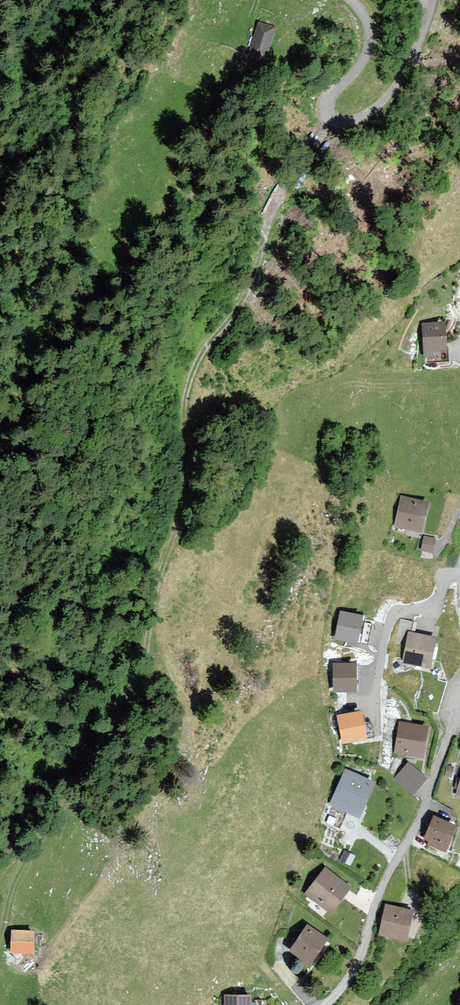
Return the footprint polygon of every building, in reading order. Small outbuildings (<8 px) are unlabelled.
[(275,28),(260,23),(251,50),(266,55),(275,28)] [(445,323),(420,324),(423,362),(447,360),(445,323)] [(400,497),(396,525),(430,531),(435,503),(400,497)] [(439,538),(427,537),(425,550),(438,552),(439,538)] [(362,616),(341,612),(336,638),(356,643),(362,616)] [(435,639),(410,634),(404,662),(429,667),(435,639)] [(355,665),(335,665),(335,690),(355,690),(355,665)] [(365,738),(361,713),(339,717),(343,742),(365,738)] [(428,728),(401,723),(396,754),(423,758),(428,728)] [(425,779),(408,765),(396,779),(413,793),(425,779)] [(374,784),(347,770),(332,802),(358,815),(374,784)] [(456,827),(434,818),(425,839),(431,841),(429,844),(445,851),(456,827)] [(350,888),(326,870),(307,894),(331,912),(350,888)] [(388,907),(381,934),(406,940),(412,913),(388,907)] [(327,940),(308,928),(292,951),(311,963),(327,940)] [(34,930),(13,931),(14,953),(35,952),(34,930)] [(226,997),(226,1004),(264,1004),(264,1002),(250,1002),(251,997),(226,997)]
